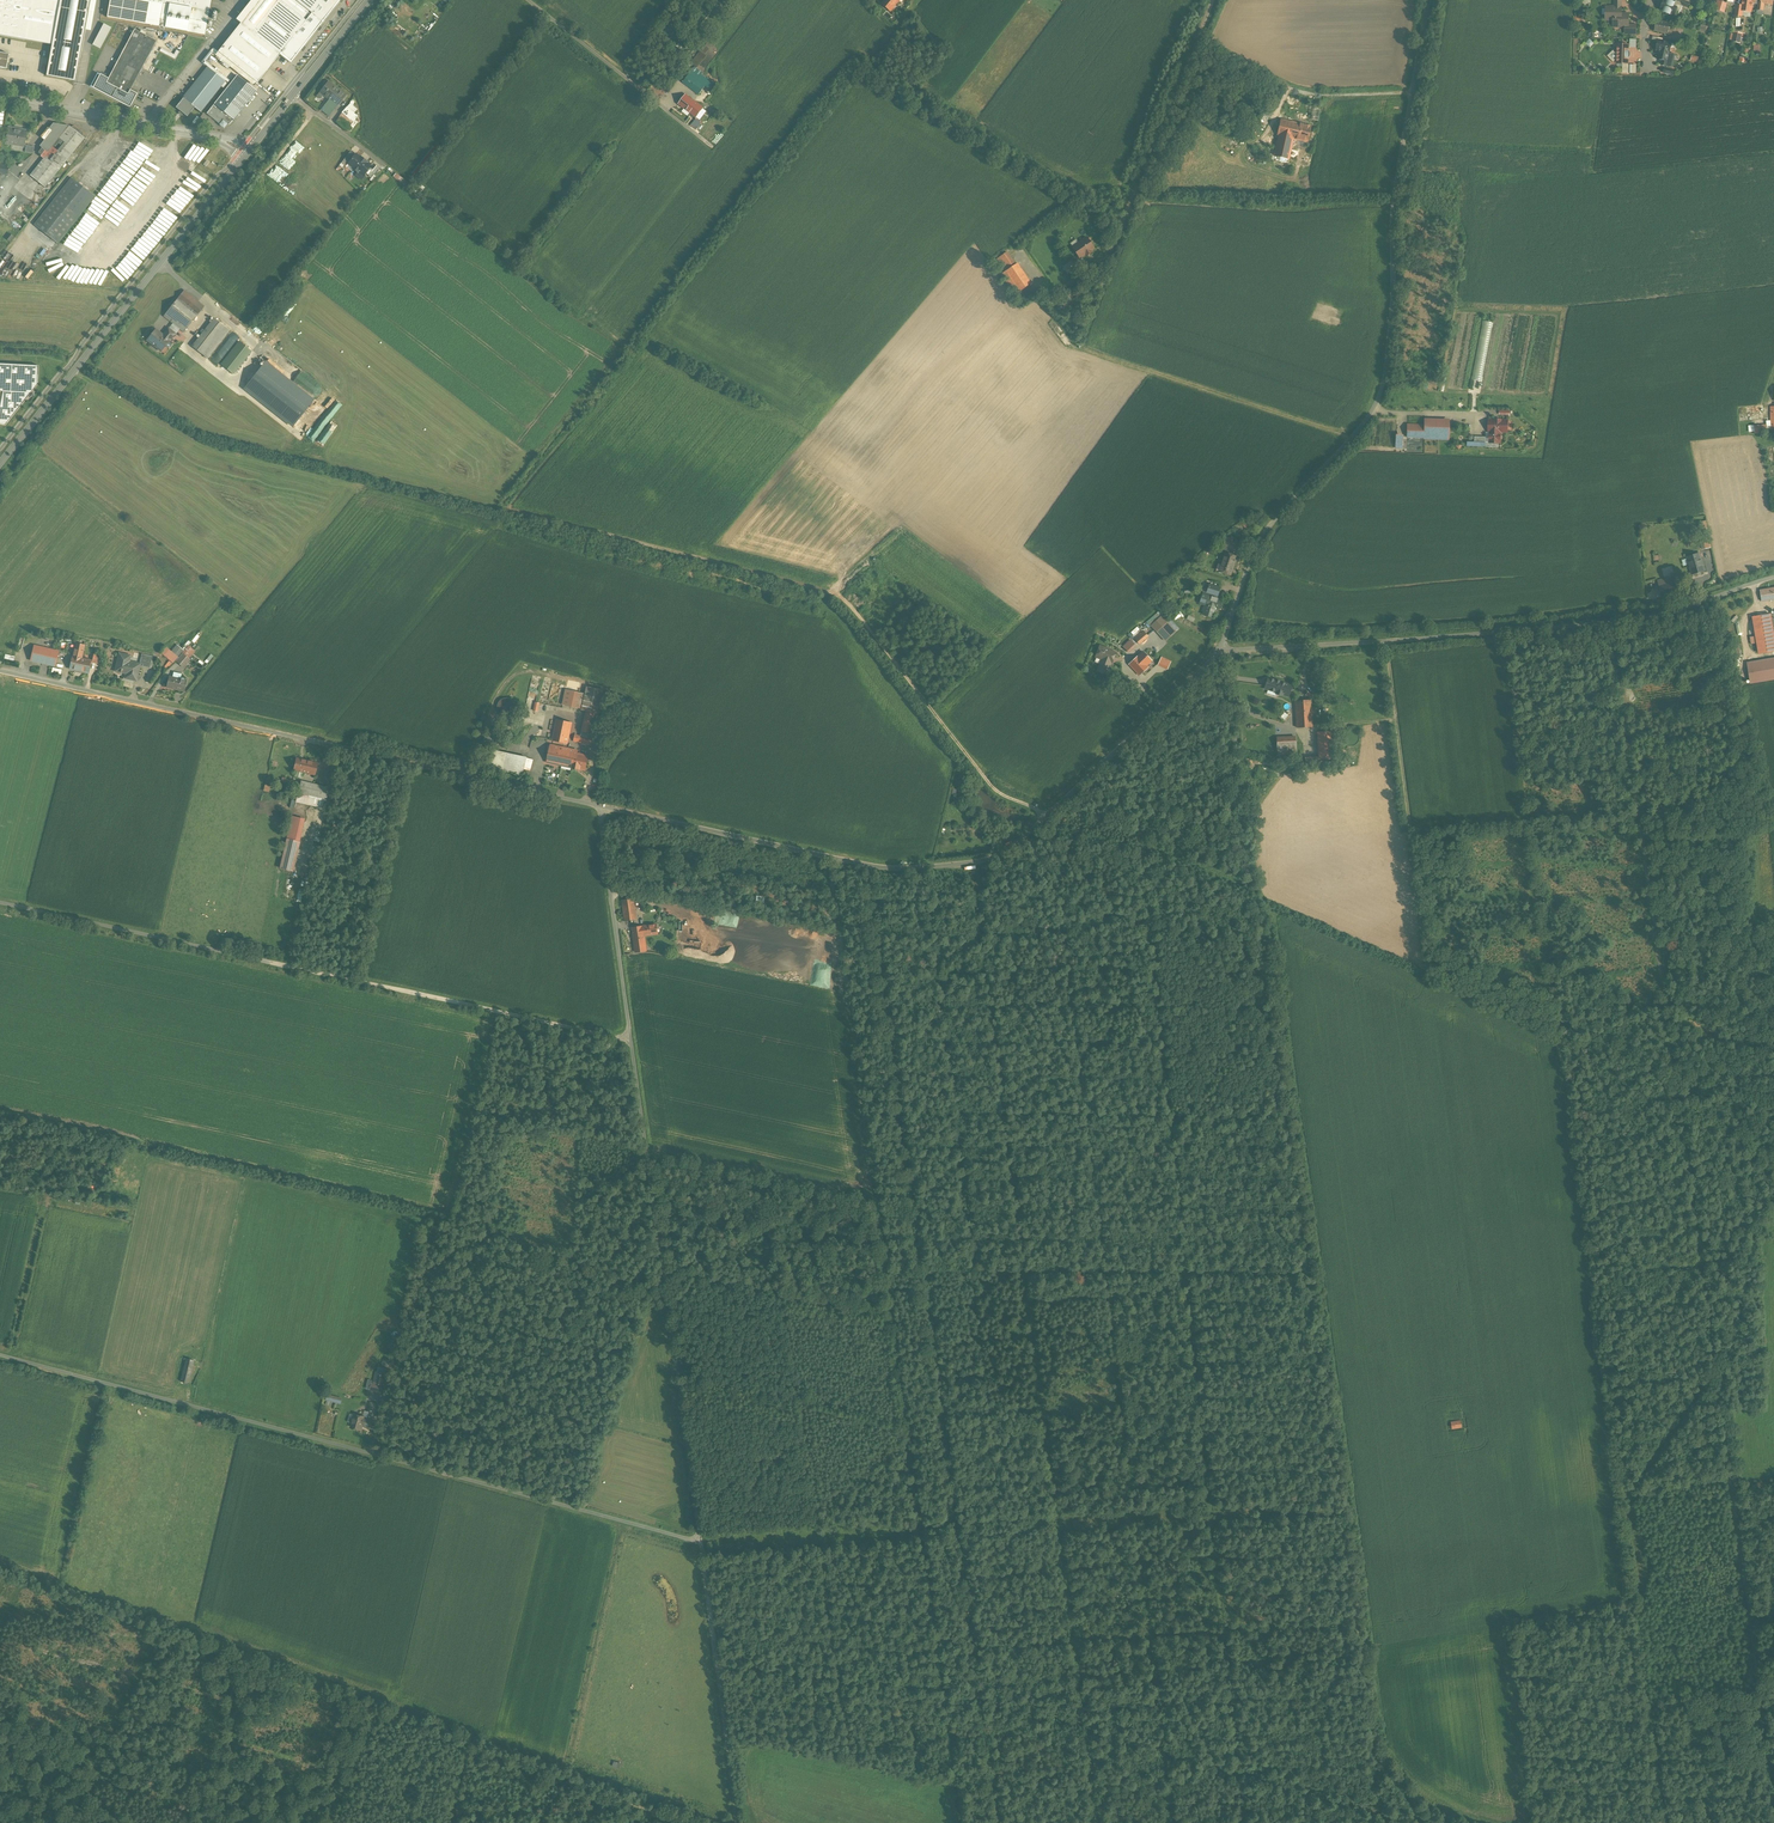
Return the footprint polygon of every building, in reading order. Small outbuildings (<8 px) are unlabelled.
[(52,45),(60,0),(0,0),(0,35),(52,45)] [(46,76),(76,81),(90,0),(60,0),(52,45),(46,76)] [(107,17),(159,26),(160,20),(164,0),(110,0),(107,17)] [(160,20),(159,26),(205,35),(211,0),(164,0),(160,20)] [(218,51),(225,57),(257,82),(280,54),(291,62),(301,49),(302,49),(304,47),(304,46),(317,29),(318,29),(320,26),(339,1),(340,1),(340,0),(259,0),(218,51)] [(881,4),(890,11),(899,0),(885,0),(881,4)] [(1665,0),(1661,10),(1664,11),(1664,12),(1670,14),(1670,13),(1674,15),(1676,10),(1680,12),(1682,7),(1677,5),(1674,4),(1675,2),(1671,0),(1668,0),(1668,1),(1665,0)] [(1743,1),(1742,5),(1741,10),(1743,10),(1751,12),(1752,2),(1755,2),(1755,0),(1743,0),(1743,1)] [(1727,4),(1719,1),(1716,9),(1724,12),(1727,4)] [(1621,7),(1606,7),(1606,19),(1614,20),(1614,26),(1628,26),(1629,14),(1622,14),(1621,13),(1621,7)] [(1670,23),(1657,21),(1655,31),(1668,33),(1670,23)] [(104,24),(92,45),(100,49),(111,28),(104,24)] [(1637,25),(1631,25),(1631,28),(1625,28),(1625,33),(1637,34),(1637,25)] [(109,79),(106,83),(128,94),(130,90),(156,41),(135,29),(128,43),(122,52),(109,79)] [(1745,34),(1735,32),(1732,41),(1740,43),(1741,38),(1744,38),(1745,34)] [(1663,41),(1659,40),(1658,42),(1656,50),(1660,51),(1658,59),(1663,60),(1662,65),(1666,66),(1666,65),(1672,66),(1674,54),(1669,53),(1670,48),(1676,49),(1677,44),(1671,43),(1663,41)] [(1628,45),(1618,45),(1618,54),(1616,54),(1613,51),(1609,56),(1613,61),(1616,59),(1617,59),(1617,63),(1624,63),(1628,63),(1628,58),(1628,57),(1629,56),(1629,55),(1629,54),(1629,52),(1628,51),(1628,45)] [(162,48),(161,51),(177,59),(179,54),(177,52),(176,54),(162,48)] [(225,57),(218,51),(216,55),(222,60),(225,57)] [(6,69),(9,54),(0,52),(0,67),(6,69)] [(706,57),(700,52),(690,64),(694,67),(697,69),(706,57)] [(225,80),(208,67),(176,107),(187,116),(194,107),(200,112),(225,80)] [(697,81),(703,74),(697,69),(694,67),(682,83),(699,96),(705,87),(697,81)] [(128,94),(106,83),(109,79),(97,73),(90,86),(130,107),(137,94),(130,90),(128,94)] [(238,76),(208,114),(219,123),(223,119),(229,124),(256,91),(238,76)] [(346,95),(329,81),(320,92),(329,99),(321,109),(329,116),(346,95)] [(703,108),(686,95),(679,104),(696,117),(703,108)] [(352,131),(359,122),(357,120),(360,117),(356,113),(359,109),(352,103),(338,119),(352,131)] [(702,123),(697,119),(691,126),(697,130),(702,123)] [(1311,126),(1281,120),(1278,135),(1279,135),(1293,138),(1307,141),(1311,126)] [(70,126),(54,123),(49,128),(52,130),(40,146),(42,148),(39,152),(42,155),(45,150),(48,152),(54,144),(56,146),(59,143),(61,145),(63,141),(60,138),(70,126)] [(70,126),(60,138),(63,141),(65,142),(51,160),(46,156),(30,175),(45,187),(85,138),(70,126)] [(27,132),(15,130),(15,128),(8,127),(5,143),(12,145),(13,143),(25,145),(27,132)] [(1293,138),(1279,135),(1274,155),(1289,159),(1293,138)] [(35,147),(26,145),(25,152),(33,154),(35,147)] [(361,157),(360,157),(356,154),(348,163),(354,168),(353,169),(358,172),(358,171),(363,175),(371,166),(366,162),(367,162),(361,157)] [(9,174),(10,166),(0,164),(0,172),(9,174)] [(397,173),(395,177),(402,182),(405,179),(397,173)] [(71,177),(34,225),(58,243),(95,196),(71,177)] [(1087,237),(1079,243),(1073,247),(1072,247),(1080,258),(1085,254),(1086,256),(1092,252),(1091,250),(1094,248),(1087,237)] [(139,269),(154,251),(147,246),(145,248),(139,244),(127,260),(139,269)] [(1031,284),(1017,263),(1015,265),(1007,252),(998,259),(1006,271),(1001,274),(1015,295),(1031,284)] [(1071,261),(1063,267),(1067,274),(1076,268),(1071,261)] [(108,287),(113,276),(109,275),(104,286),(108,287)] [(184,291),(164,316),(184,332),(194,320),(204,307),(184,291)] [(215,318),(192,346),(207,358),(230,330),(215,318)] [(163,335),(156,330),(148,340),(161,351),(170,340),(169,340),(175,333),(169,329),(163,335)] [(240,341),(221,364),(233,374),(252,351),(240,341)] [(245,388),(292,426),(313,400),(312,399),(265,362),(245,388)] [(6,425),(39,385),(39,366),(0,364),(0,424),(6,425)] [(1473,407),(1473,399),(1457,399),(1457,407),(1473,407)] [(1495,420),(1489,420),(1489,431),(1490,431),(1490,442),(1500,443),(1500,432),(1507,432),(1508,421),(1501,420),(1495,420)] [(1448,438),(1449,423),(1424,422),(1424,425),(1407,425),(1407,437),(1438,438),(1448,438)] [(1767,425),(1754,426),(1755,433),(1767,432),(1767,425)] [(1486,437),(1474,437),(1474,444),(1486,445),(1486,437)] [(1705,521),(1699,522),(1701,534),(1699,534),(1703,549),(1711,548),(1705,521)] [(1232,542),(1223,539),(1220,548),(1232,552),(1235,543),(1232,542)] [(1236,556),(1225,552),(1221,565),(1218,564),(1216,570),(1219,571),(1230,575),(1231,573),(1232,572),(1233,569),(1232,569),(1236,556)] [(1699,554),(1687,557),(1692,574),(1704,570),(1699,554)] [(1675,575),(1657,580),(1663,598),(1680,592),(1675,575)] [(1221,587),(1209,583),(1206,593),(1218,597),(1221,587)] [(1760,590),(1762,601),(1773,599),(1773,588),(1760,590)] [(1222,600),(1203,593),(1200,602),(1207,605),(1204,614),(1213,617),(1216,608),(1219,609),(1222,600)] [(1149,625),(1152,627),(1163,617),(1160,614),(1149,625)] [(1753,617),(1759,653),(1773,651),(1773,634),(1771,614),(1753,617)] [(1167,622),(1156,632),(1165,642),(1179,629),(1171,619),(1168,622),(1167,622)] [(1742,655),(1733,623),(1726,625),(1735,657),(1742,655)] [(1143,631),(1134,639),(1139,645),(1149,637),(1143,631)] [(1136,646),(1130,639),(1123,646),(1129,653),(1136,646)] [(76,643),(70,669),(89,673),(91,660),(82,658),(85,645),(76,643)] [(163,654),(170,660),(166,666),(170,669),(183,651),(191,657),(196,650),(189,645),(185,650),(178,644),(173,650),(168,647),(163,654)] [(1116,652),(1110,649),(1110,648),(1099,644),(1094,658),(1100,660),(1096,671),(1107,675),(1111,664),(1112,664),(1116,652)] [(58,651),(34,646),(31,660),(32,660),(54,665),(55,665),(58,652),(58,651)] [(1148,666),(1153,661),(1143,650),(1128,665),(1139,676),(1149,667),(1148,666)] [(140,664),(129,661),(131,656),(119,653),(116,670),(121,671),(121,672),(122,673),(123,669),(126,670),(126,673),(126,672),(131,673),(130,679),(136,680),(137,675),(140,664)] [(183,653),(176,661),(180,664),(187,657),(183,653)] [(153,656),(142,654),(140,661),(143,662),(143,666),(150,668),(153,656)] [(212,654),(206,661),(208,663),(214,656),(212,654)] [(1171,661),(1161,657),(1157,665),(1167,670),(1171,661)] [(1773,679),(1773,657),(1751,660),(1753,682),(1773,679)] [(187,680),(169,676),(167,687),(184,691),(187,680)] [(1268,678),(1265,688),(1276,692),(1276,694),(1282,696),(1282,694),(1288,696),(1292,686),(1280,682),(1280,681),(1275,680),(1268,678)] [(604,690),(587,686),(585,693),(586,693),(582,709),(582,708),(582,709),(586,710),(595,712),(599,713),(604,690)] [(573,691),(566,689),(563,704),(569,706),(573,691)] [(578,692),(573,691),(569,706),(575,707),(578,692)] [(585,693),(578,692),(575,707),(582,708),(582,709),(586,693),(585,693)] [(514,710),(515,707),(514,703),(512,700),(509,699),(506,698),(503,699),(500,701),(498,704),(498,707),(498,710),(500,713),(503,715),(506,715),(510,715),(513,713),(514,710)] [(1310,700),(1295,701),(1297,728),(1312,727),(1310,700)] [(595,712),(586,710),(582,731),(591,733),(595,712)] [(571,723),(557,720),(553,740),(567,743),(571,723)] [(1359,741),(1359,737),(1358,734),(1357,731),(1354,729),(1350,729),(1347,730),(1344,731),(1342,734),(1342,738),(1343,741),(1344,744),(1347,746),(1351,746),(1354,745),(1357,743),(1359,741)] [(1331,731),(1317,732),(1319,759),(1332,758),(1331,731)] [(1295,733),(1277,734),(1277,754),(1303,753),(1303,745),(1295,745),(1295,733)] [(581,736),(575,734),(573,741),(591,745),(592,738),(581,736)] [(571,749),(551,745),(547,762),(585,770),(588,755),(577,753),(578,751),(571,749)] [(527,758),(494,750),(490,768),(522,775),(527,758)] [(332,756),(324,754),(322,762),(330,764),(332,756)] [(317,763),(297,758),(294,770),(314,774),(317,763)] [(291,780),(282,778),(281,783),(292,786),(292,785),(290,785),(291,780)] [(329,788),(301,781),(296,801),(324,808),(326,799),(327,799),(329,788)] [(292,816),(287,838),(299,841),(304,819),(292,816)] [(299,841),(287,838),(280,868),(288,870),(293,871),(300,841),(299,841)] [(761,898),(750,896),(749,904),(760,906),(761,898)] [(629,899),(622,900),(625,921),(637,919),(634,898),(629,899)] [(656,924),(632,928),(635,952),(647,950),(644,935),(658,933),(656,924)] [(194,1360),(187,1358),(184,1367),(183,1366),(182,1369),(184,1369),(181,1381),(188,1383),(194,1360)] [(386,1374),(376,1371),(373,1383),(372,1383),(370,1389),(382,1392),(384,1386),(383,1386),(386,1374)] [(369,1412),(365,1411),(363,1416),(355,1414),(355,1415),(350,1413),(348,1421),(352,1423),(351,1427),(360,1430),(361,1425),(374,1429),(376,1420),(380,1405),(371,1403),(369,1412)] [(1461,1418),(1452,1419),(1452,1427),(1462,1426),(1461,1418)] [(677,1794),(674,1803),(683,1806),(687,1797),(677,1794)]
